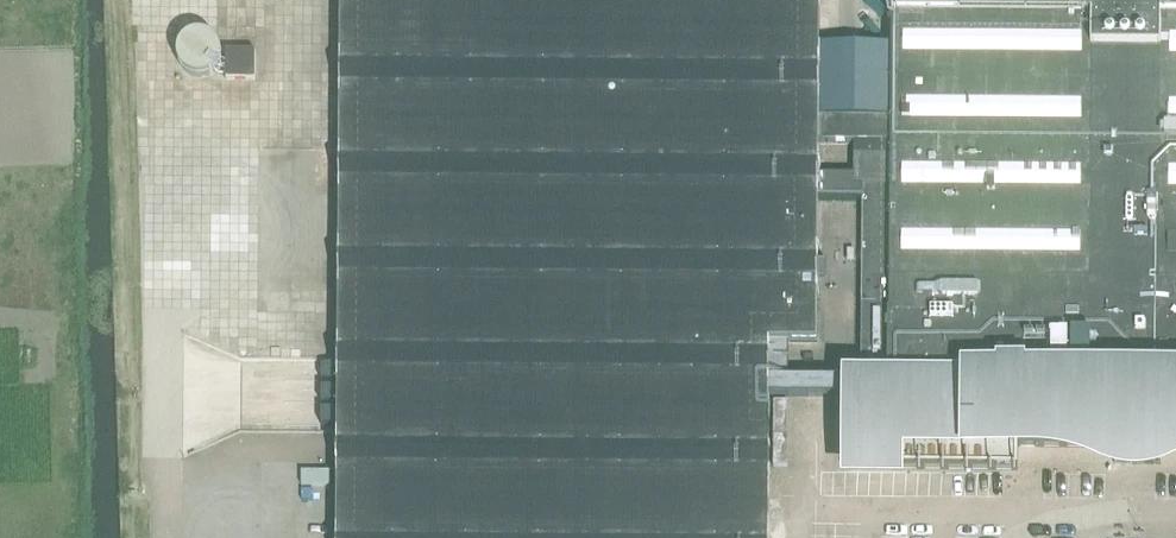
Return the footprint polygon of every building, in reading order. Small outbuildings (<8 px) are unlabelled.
[(338,537),(769,537),(769,396),(770,380),(789,381),(789,343),(817,343),(819,199),(819,177),(820,144),(820,45),(821,0),(342,0),(338,537)] [(769,396),(849,397),(848,469),(1018,470),(1018,446),(1115,447),(1115,463),(1132,464),(1132,448),(1175,448),(1175,0),(895,0),(894,46),(871,46),(820,45),(820,144),(855,144),(855,154),(855,178),(819,177),(819,199),(864,199),(862,381),(789,381),(770,380),(769,396)] [(256,79),(256,50),(227,50),(227,79),(256,79)] [(258,366),(259,335),(243,334),(242,365),(258,366)] [(774,402),(774,467),(788,467),(788,402),(774,402)]
